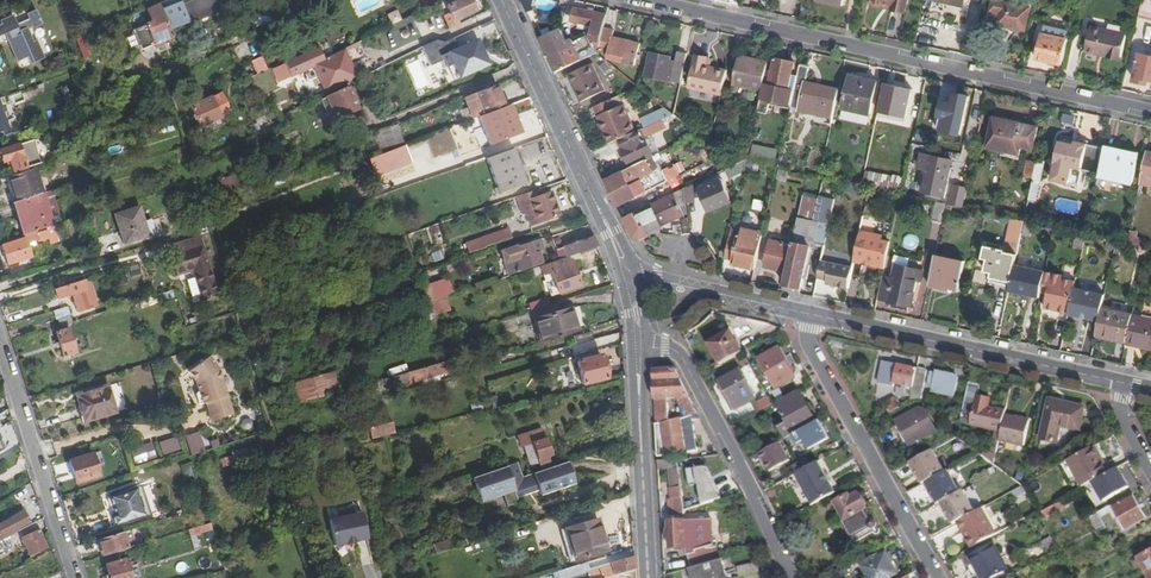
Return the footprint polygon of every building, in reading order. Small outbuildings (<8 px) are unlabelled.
[(181,0),(166,0),(158,3),(170,30),(222,10),(218,0),(194,0),(182,4),(181,0)] [(473,10),(469,0),(458,0),(447,5),(453,19),(473,10)] [(871,5),(892,9),(891,12),(904,15),(907,0),(872,0),(871,5)] [(998,0),(996,0),(992,18),(1002,21),(1001,24),(1026,30),(1031,8),(998,0)] [(158,3),(145,9),(151,22),(132,30),(139,49),(153,44),(154,46),(173,38),(170,30),(158,3)] [(560,27),(539,37),(555,71),(598,51),(596,48),(600,45),(604,28),(607,15),(572,7),(569,18),(591,24),(590,30),(585,30),(566,39),(560,27)] [(14,35),(10,37),(21,59),(29,56),(32,63),(46,57),(38,40),(34,41),(28,28),(33,26),(33,27),(41,24),(34,9),(26,13),(29,17),(16,23),(12,15),(0,20),(0,21),(1,23),(0,24),(0,36),(11,31),(14,35)] [(1062,64),(1070,30),(1045,24),(1037,58),(1062,64)] [(1108,57),(1121,60),(1127,34),(1092,26),(1087,49),(1108,54),(1108,57)] [(604,28),(600,45),(599,49),(608,51),(606,58),(633,66),(639,42),(612,36),(613,31),(604,28)] [(480,41),(442,54),(452,81),(490,68),(480,41)] [(345,83),(356,79),(343,48),(323,57),(319,47),(286,62),(292,77),(315,67),(326,91),(345,83)] [(651,51),(645,74),(665,79),(667,72),(662,71),(666,55),(651,51)] [(1147,79),(1150,80),(1150,57),(1140,55),(1134,80),(1146,83),(1147,79)] [(715,95),(720,96),(726,71),(705,66),(706,60),(695,57),(687,88),(690,89),(715,95)] [(251,62),(257,74),(267,70),(261,58),(251,62)] [(732,85),(762,91),(763,85),(767,63),(757,61),(756,64),(738,59),(732,85)] [(762,91),(760,100),(791,107),(794,92),(789,91),(795,64),(775,59),(769,86),(763,85),(762,91)] [(418,60),(406,64),(416,90),(427,86),(418,60)] [(606,89),(593,62),(569,73),(582,101),(606,89)] [(791,107),(790,110),(833,119),(839,91),(821,87),(820,92),(806,89),(809,72),(799,70),(794,92),(791,107)] [(475,92),(495,84),(491,74),(471,81),(475,92)] [(842,110),(869,116),(877,83),(850,77),(842,110)] [(108,84),(92,90),(96,99),(112,93),(108,84)] [(495,84),(475,92),(483,112),(503,104),(495,84)] [(912,90),(884,84),(878,112),(905,118),(912,90)] [(324,97),(329,108),(333,119),(357,109),(347,87),(324,97)] [(215,124),(214,121),(227,114),(227,113),(236,109),(227,91),(207,102),(204,97),(200,96),(190,101),(189,103),(191,107),(189,108),(199,129),(207,125),(208,127),(215,124)] [(653,122),(661,119),(656,110),(650,113),(637,91),(628,96),(645,126),(653,122)] [(939,116),(942,116),(939,130),(957,134),(960,120),(962,121),(967,97),(942,91),(940,98),(942,102),(939,116)] [(323,111),(329,108),(324,97),(318,99),(323,111)] [(612,97),(595,105),(604,124),(601,126),(609,142),(619,137),(636,130),(624,103),(616,106),(612,97)] [(26,125),(18,101),(0,107),(0,117),(5,132),(26,125)] [(525,129),(516,101),(496,109),(505,136),(525,129)] [(661,119),(653,122),(655,126),(658,125),(659,127),(669,122),(666,116),(661,119)] [(1003,151),(1018,154),(1019,147),(1032,149),(1037,128),(993,117),(986,147),(1001,151),(1003,151)] [(636,130),(619,137),(631,162),(653,152),(641,127),(636,130)] [(142,138),(144,144),(150,142),(148,136),(142,138)] [(1099,172),(1104,150),(1087,146),(1088,141),(1060,136),(1055,164),(1057,164),(1053,181),(1079,185),(1082,169),(1099,172)] [(11,171),(25,167),(18,144),(2,148),(1,151),(3,157),(5,159),(8,159),(11,171)] [(411,161),(404,145),(369,159),(375,175),(411,161)] [(753,145),(751,158),(775,162),(778,149),(753,145)] [(460,153),(464,165),(482,159),(477,146),(460,153)] [(723,152),(729,167),(747,159),(750,146),(728,151),(727,151),(723,152)] [(514,148),(486,157),(498,192),(526,182),(514,148)] [(1099,172),(1098,179),(1132,185),(1138,156),(1104,148),(1104,150),(1099,172)] [(1003,151),(1001,151),(999,155),(1016,159),(1018,154),(1003,151)] [(1147,153),(1140,182),(1150,184),(1150,154),(1147,153)] [(932,156),(925,191),(944,195),(952,160),(932,156)] [(654,170),(648,157),(605,177),(612,190),(618,203),(669,180),(663,166),(654,170)] [(745,169),(747,159),(729,167),(733,177),(744,173),(745,169)] [(1025,174),(1034,176),(1037,161),(1028,160),(1025,174)] [(1038,162),(1034,179),(1041,181),(1044,163),(1038,162)] [(35,166),(8,175),(15,200),(17,200),(45,191),(37,166),(35,166)] [(902,179),(866,170),(863,185),(870,186),(899,193),(902,179)] [(233,174),(216,182),(224,199),(241,191),(233,174)] [(723,178),(705,187),(710,200),(707,202),(712,211),(732,200),(728,191),(729,190),(723,178)] [(1034,179),(1033,186),(1040,188),(1041,181),(1034,179)] [(691,183),(683,187),(685,198),(693,197),(691,183)] [(953,184),(948,203),(962,207),(968,188),(953,184)] [(705,187),(702,189),(707,202),(710,200),(705,187)] [(537,196),(534,189),(516,195),(522,211),(527,210),(528,212),(532,211),(536,222),(559,213),(551,191),(537,196)] [(54,225),(45,191),(17,200),(27,233),(48,227),(54,225)] [(658,218),(661,225),(685,214),(675,192),(624,215),(628,224),(634,236),(637,238),(641,239),(645,236),(649,234),(644,224),(658,218)] [(15,200),(12,201),(22,235),(27,233),(17,200),(15,200)] [(943,222),(947,203),(937,201),(933,220),(943,222)] [(785,288),(803,292),(806,277),(810,278),(813,263),(809,263),(814,241),(826,243),(831,221),(822,220),(826,205),(812,202),(808,217),(800,215),(795,242),(787,282),(785,288)] [(120,243),(146,236),(138,207),(112,214),(120,243)] [(657,232),(664,230),(661,225),(658,218),(644,224),(649,234),(657,232)] [(48,227),(48,228),(51,239),(57,237),(54,225),(48,227)] [(510,236),(507,226),(492,232),(494,241),(510,236)] [(756,267),(764,231),(741,226),(739,235),(731,233),(727,255),(734,257),(734,262),(756,267)] [(50,239),(51,239),(48,228),(40,230),(43,240),(49,238),(50,239)] [(40,240),(38,231),(24,235),(25,236),(2,243),(8,264),(31,257),(28,244),(40,240)] [(1074,246),(1083,248),(1086,234),(1075,231),(1074,236),(1077,236),(1074,246)] [(854,264),(886,269),(891,237),(859,232),(854,264)] [(559,259),(568,255),(597,246),(592,236),(569,244),(570,245),(555,249),(559,259)] [(499,249),(506,274),(540,262),(535,248),(540,247),(537,237),(499,249)] [(175,274),(189,270),(193,269),(195,275),(202,300),(216,296),(199,238),(169,247),(172,255),(170,256),(175,274)] [(787,282),(795,242),(773,238),(768,265),(782,268),(780,281),(787,282)] [(1115,249),(1117,241),(1110,239),(1108,248),(1115,249)] [(1017,254),(1015,265),(1037,270),(1039,259),(1044,260),(1046,251),(1030,247),(1030,243),(1020,241),(1017,254)] [(1015,265),(1017,254),(1007,251),(1007,248),(988,243),(985,257),(989,258),(988,266),(993,267),(991,275),(1001,277),(1000,282),(1011,284),(1015,265)] [(441,251),(431,254),(434,263),(444,259),(441,251)] [(968,258),(937,252),(931,284),(935,285),(948,288),(954,289),(955,285),(963,286),(968,258)] [(1072,256),(1055,253),(1053,261),(1071,264),(1072,256)] [(580,284),(568,255),(559,259),(539,265),(543,274),(550,272),(558,291),(580,284)] [(823,259),(820,277),(828,279),(828,282),(849,287),(853,266),(823,259)] [(132,278),(140,276),(137,265),(129,267),(132,278)] [(914,304),(919,280),(922,270),(899,265),(896,278),(884,275),(880,297),(914,304)] [(424,301),(430,299),(442,295),(452,292),(446,274),(418,283),(419,288),(424,301)] [(93,308),(84,280),(55,289),(59,299),(73,295),(78,312),(93,308)] [(397,295),(419,288),(418,283),(417,280),(395,288),(397,295)] [(383,300),(395,296),(393,289),(380,294),(383,300)] [(159,302),(174,297),(172,290),(157,295),(159,302)] [(442,295),(430,299),(433,308),(444,304),(442,295)] [(1098,332),(1128,338),(1133,315),(1134,312),(1104,306),(1098,332)] [(67,307),(54,310),(58,326),(72,322),(67,307)] [(542,339),(575,330),(570,307),(536,317),(542,339)] [(1025,328),(1032,330),(1035,316),(1028,314),(1025,328)] [(1133,315),(1128,338),(1128,342),(1141,345),(1150,347),(1150,318),(1133,315)] [(76,352),(69,328),(56,332),(63,355),(76,352)] [(722,364),(743,353),(732,331),(711,343),(722,364)] [(1097,336),(1128,343),(1128,342),(1128,338),(1098,332),(1097,336)] [(1128,343),(1127,347),(1140,350),(1141,345),(1128,342),(1128,343)] [(775,387),(794,376),(780,348),(760,359),(775,387)] [(461,368),(460,362),(458,354),(404,371),(407,383),(461,368)] [(601,355),(578,360),(583,383),(606,377),(601,355)] [(188,372),(195,382),(220,375),(219,370),(208,356),(188,372)] [(896,373),(898,365),(892,363),(890,372),(896,373)] [(894,383),(914,388),(918,369),(898,365),(896,373),(894,383)] [(927,369),(918,367),(918,369),(914,388),(912,398),(920,400),(927,369)] [(683,419),(697,413),(674,368),(653,370),(653,396),(653,398),(666,398),(676,397),(683,419)] [(296,404),(339,391),(333,370),(290,384),(296,404)] [(737,409),(755,398),(740,371),(721,381),(737,409)] [(933,387),(936,373),(931,371),(927,386),(933,387)] [(936,373),(933,387),(932,390),(954,395),(958,377),(936,373)] [(225,389),(220,375),(195,382),(199,392),(196,393),(195,395),(196,397),(225,389)] [(981,385),(969,382),(963,410),(962,417),(973,419),(972,423),(1000,430),(1004,412),(989,408),(990,400),(979,396),(981,385)] [(77,395),(84,421),(126,408),(119,383),(77,395)] [(200,404),(205,403),(208,402),(211,398),(216,396),(218,404),(207,408),(208,411),(229,404),(225,389),(196,397),(198,403),(200,404)] [(816,421),(799,390),(776,402),(787,422),(780,426),(786,437),(816,421)] [(208,402),(205,403),(207,408),(218,404),(216,396),(211,398),(208,402)] [(757,413),(771,405),(767,397),(753,405),(757,413)] [(886,403),(891,412),(901,406),(899,403),(895,405),(892,400),(886,403)] [(1065,406),(1049,402),(1040,440),(1056,443),(1061,427),(1079,431),(1084,408),(1065,403),(1065,406)] [(232,415),(229,404),(208,411),(211,421),(232,415)] [(661,429),(663,438),(666,455),(696,450),(692,424),(681,426),(680,420),(677,420),(676,416),(667,417),(667,404),(654,405),(655,430),(661,429)] [(927,409),(923,407),(906,416),(908,419),(899,424),(905,435),(902,437),(908,447),(938,430),(927,409)] [(1031,422),(1005,417),(1000,442),(1025,448),(1031,422)] [(819,419),(816,421),(786,437),(790,444),(795,441),(796,443),(803,439),(808,448),(829,437),(819,419)] [(374,436),(397,431),(395,421),(372,427),(374,436)] [(12,447),(0,425),(0,454),(12,447)] [(518,437),(520,443),(543,435),(542,429),(518,437)] [(190,439),(194,452),(221,444),(218,434),(202,439),(201,436),(190,439)] [(543,435),(520,443),(520,445),(522,444),(532,441),(532,443),(545,439),(543,435)] [(162,454),(179,449),(175,436),(159,440),(162,454)] [(550,455),(549,454),(548,449),(545,439),(532,443),(538,462),(540,468),(549,464),(546,456),(550,455)] [(532,441),(522,444),(529,465),(538,462),(532,443),(532,441)] [(779,441),(759,452),(769,470),(789,459),(779,441)] [(129,446),(133,462),(154,458),(151,442),(129,446)] [(1068,460),(1083,486),(1100,477),(1108,472),(1093,445),(1068,460)] [(234,454),(224,457),(227,465),(255,457),(252,447),(234,452),(234,454)] [(982,466),(999,478),(1004,470),(995,464),(973,447),(956,456),(971,485),(981,479),(983,481),(986,479),(984,476),(981,478),(977,470),(982,466)] [(76,483),(99,475),(93,454),(69,460),(76,483)] [(657,460),(658,470),(677,470),(676,462),(673,460),(657,460)] [(835,492),(818,461),(804,469),(794,475),(811,506),(835,492)] [(188,462),(180,465),(186,477),(193,474),(188,462)] [(516,462),(488,472),(492,483),(520,473),(516,462)] [(680,462),(676,462),(677,470),(680,486),(682,497),(692,495),(687,463),(680,464),(680,462)] [(1128,486),(1118,467),(1111,470),(1108,472),(1100,477),(1111,495),(1128,486)] [(1009,485),(1012,491),(1023,485),(1004,470),(999,478),(1009,485)] [(404,490),(409,488),(422,483),(420,477),(403,483),(404,490)] [(136,485),(109,495),(115,515),(112,516),(115,526),(146,516),(136,485)] [(672,498),(682,497),(680,486),(670,487),(672,498)] [(392,498),(401,496),(399,487),(390,489),(392,498)] [(876,533),(873,527),(875,526),(876,524),(876,523),(875,522),(875,521),(873,520),(871,520),(870,520),(864,508),(866,507),(858,491),(844,499),(842,495),(834,499),(844,519),(840,521),(853,545),(876,533)] [(694,507),(704,503),(702,495),(691,498),(694,507)] [(1113,505),(1115,509),(1125,528),(1146,517),(1133,495),(1113,505)] [(1046,517),(1066,506),(1063,500),(1043,511),(1046,517)] [(1111,503),(1091,514),(1097,526),(1104,522),(1100,517),(1115,509),(1113,505),(1111,503)] [(972,535),(969,537),(974,547),(997,535),(989,520),(993,517),(987,505),(963,518),(972,535)] [(328,516),(334,545),(369,538),(363,510),(328,516)] [(6,538),(18,531),(17,529),(29,522),(23,511),(11,518),(13,522),(1,528),(6,538)] [(963,518),(960,520),(969,537),(972,535),(963,518)] [(564,530),(574,561),(605,551),(596,520),(564,530)] [(669,539),(670,547),(686,546),(685,520),(668,521),(669,531),(665,532),(665,539),(669,539)] [(211,528),(210,523),(188,530),(190,535),(211,528)] [(40,529),(22,536),(29,555),(48,548),(40,529)] [(103,555),(127,548),(122,532),(98,540),(103,555)] [(0,548),(11,544),(9,537),(0,541),(0,548)] [(1049,537),(1041,541),(1047,550),(1054,546),(1049,537)] [(435,545),(437,553),(453,548),(450,540),(435,545)] [(995,545),(972,557),(984,577),(992,577),(1009,569),(995,545)] [(695,551),(699,565),(717,560),(713,546),(695,551)] [(861,563),(869,577),(889,577),(898,573),(887,553),(886,553),(883,550),(861,563)] [(1137,558),(1149,577),(1150,577),(1150,550),(1137,558)] [(602,577),(614,574),(632,569),(632,557),(597,568),(598,570),(580,575),(572,577),(602,577)] [(126,558),(105,565),(109,577),(131,577),(126,558)] [(717,560),(699,565),(690,568),(693,577),(727,577),(722,559),(717,560)] [(175,563),(176,574),(187,573),(186,562),(175,563)] [(736,567),(738,576),(758,572),(756,563),(736,567)] [(547,573),(549,577),(572,577),(580,575),(577,564),(547,573)] [(846,568),(837,573),(840,577),(849,573),(846,568)] [(632,569),(614,574),(614,577),(633,577),(632,569)]
